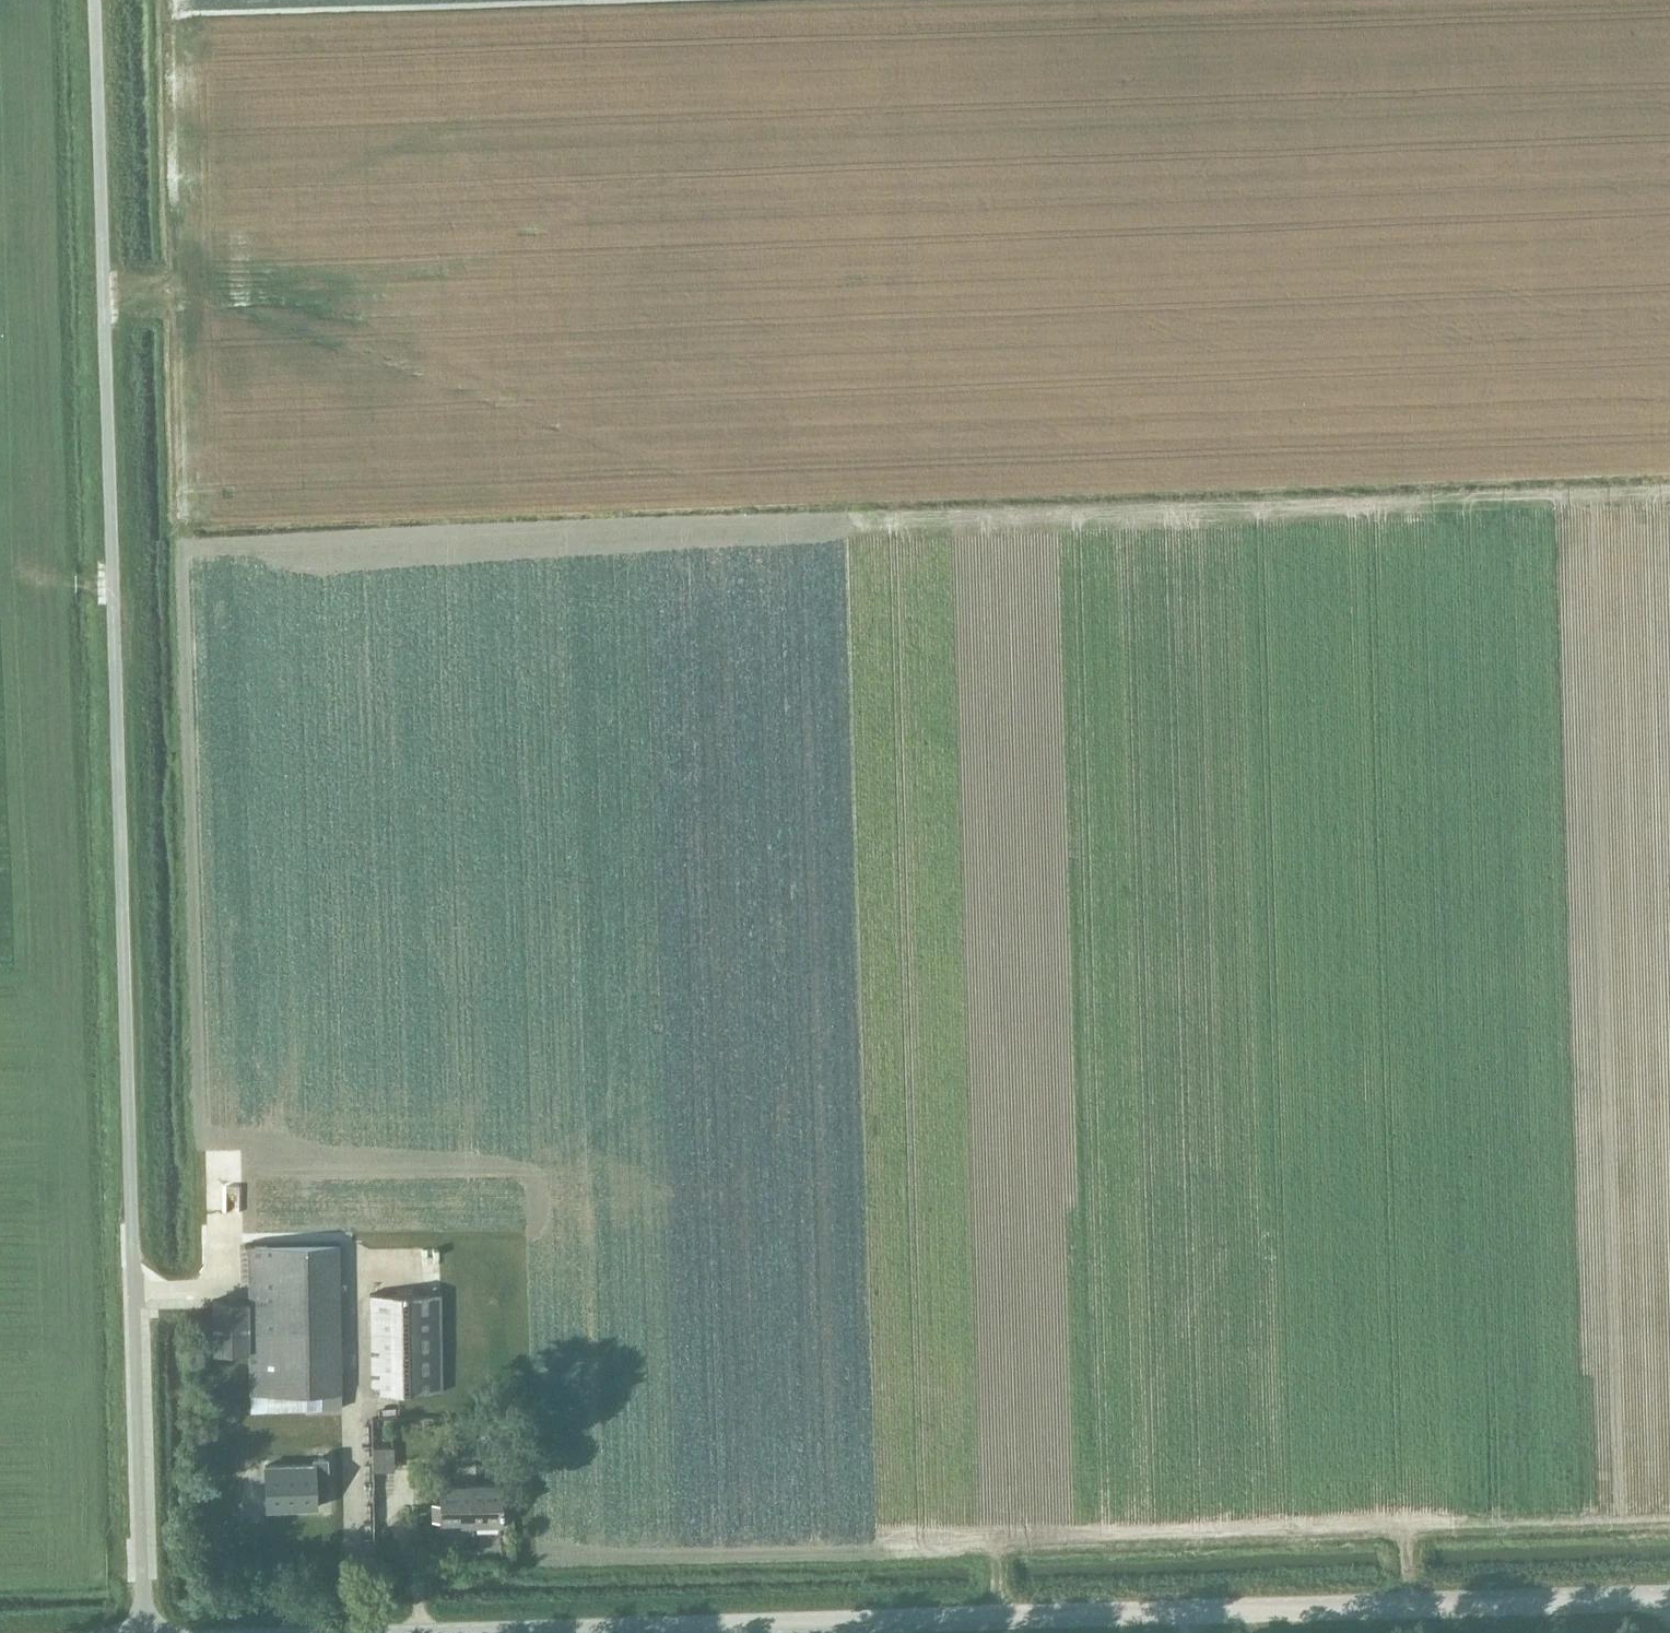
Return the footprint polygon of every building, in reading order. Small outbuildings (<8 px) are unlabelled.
[(342,1391),(340,1243),(247,1244),(248,1300),(212,1300),(213,1352),(248,1351),(249,1393),(282,1393),(282,1409),(342,1408),(341,1391),(342,1391)] [(440,1294),(370,1294),(371,1393),(441,1393),(440,1294)] [(313,1485),(326,1485),(325,1457),(312,1458),(312,1463),(266,1465),(266,1507),(314,1505),(313,1485)] [(467,1526),(497,1525),(496,1484),(436,1486),(437,1521),(467,1520),(467,1526)]
